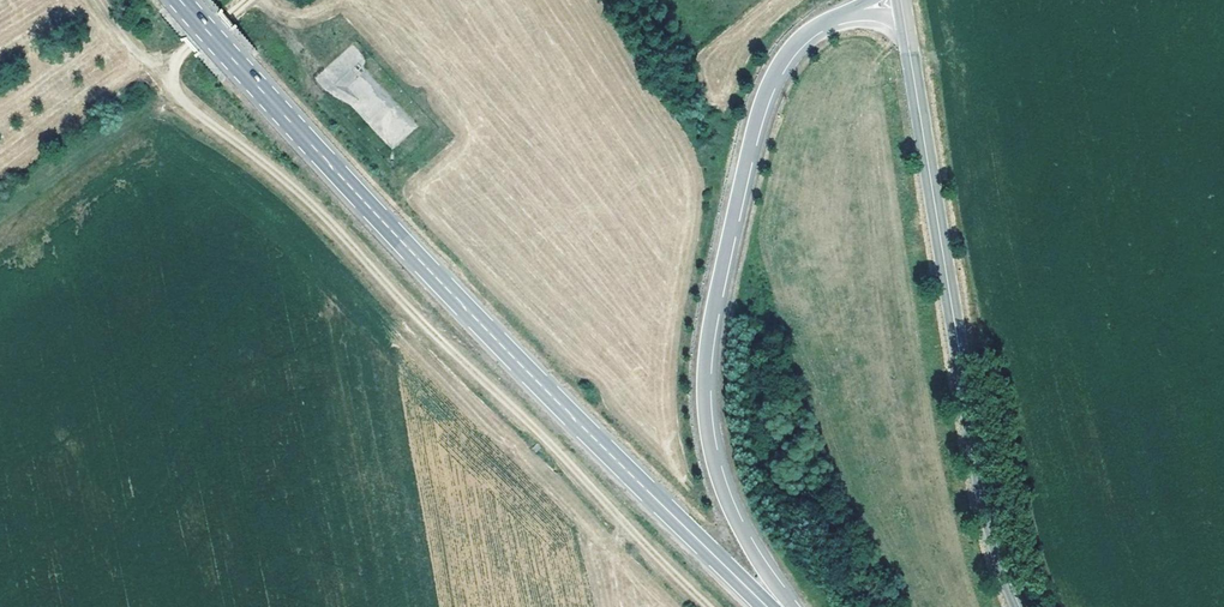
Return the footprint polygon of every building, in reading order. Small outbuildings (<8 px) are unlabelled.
[(354,69),(365,57),(351,43),(322,72),(342,92),(359,74),(354,69)]
